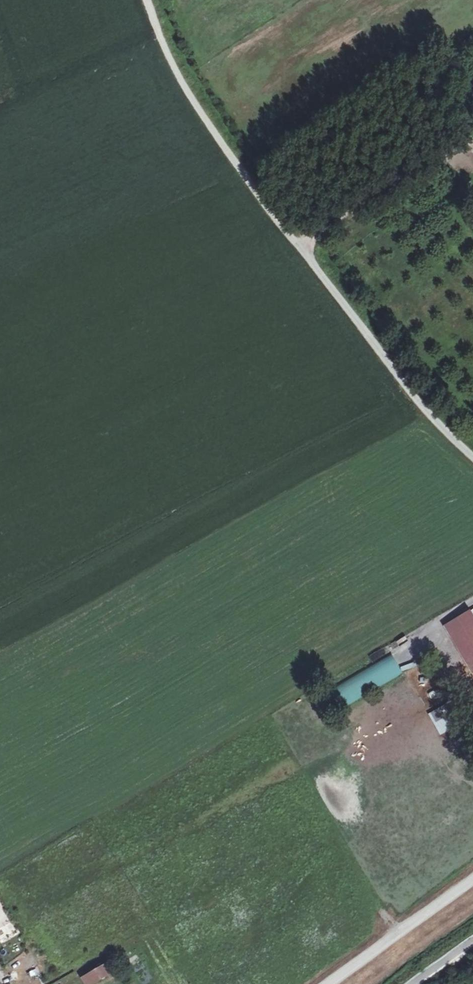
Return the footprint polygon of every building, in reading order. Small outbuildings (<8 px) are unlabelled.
[(401,672),(390,654),(325,692),(335,710),(401,672)] [(404,672),(417,667),(415,662),(402,667),(404,672)] [(432,682),(426,685),(431,695),(437,692),(432,682)] [(449,703),(429,713),(441,735),(460,725),(449,703)] [(0,903),(0,927),(10,923),(1,902),(0,903)] [(84,983),(91,983),(114,971),(109,964),(81,979),(84,983)]
